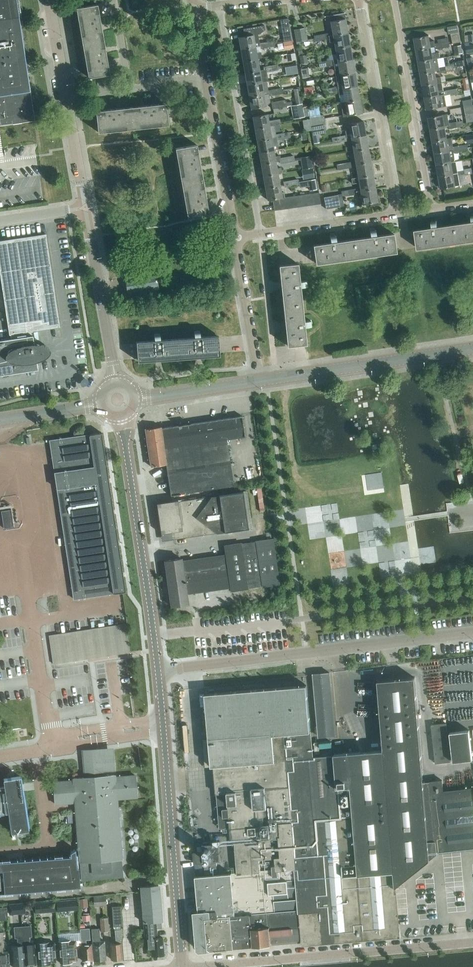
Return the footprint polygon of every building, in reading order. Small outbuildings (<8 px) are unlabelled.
[(9,115),(9,118),(32,114),(26,73),(26,72),(29,72),(28,65),(26,66),(19,18),(22,17),(19,0),(0,0),(0,117),(9,115)] [(76,8),(82,42),(103,39),(97,4),(76,8)] [(347,32),(343,10),(329,12),(333,34),(347,32)] [(259,33),(265,30),(264,25),(243,28),(244,36),(238,37),(241,49),(255,46),(260,45),(259,43),(258,34),(259,33)] [(457,25),(447,27),(449,34),(451,33),(459,32),(457,25)] [(307,39),(305,27),(294,29),(296,41),(307,39)] [(285,40),(292,39),(291,31),(284,32),(285,40)] [(347,32),(333,34),(329,35),(329,38),(329,41),(334,40),(335,47),(335,48),(350,45),(347,32)] [(461,42),(459,32),(451,33),(452,43),(459,42),(461,42)] [(465,35),(466,42),(472,41),(472,34),(465,35)] [(435,40),(430,41),(429,35),(414,37),(416,50),(431,47),(431,48),(435,47),(436,49),(443,47),(442,42),(435,44),(435,40)] [(109,73),(103,39),(82,42),(88,77),(109,73)] [(260,48),(260,45),(255,46),(241,49),(243,61),(257,58),(262,57),(260,48)] [(352,59),(350,45),(335,48),(335,47),(331,48),(332,54),(336,53),(337,61),(338,61),(352,59)] [(439,52),(432,53),(431,48),(431,47),(416,50),(418,61),(433,59),(438,58),(440,58),(439,52)] [(289,60),(296,59),(295,52),(288,53),(289,60)] [(308,62),(306,54),(299,56),(300,64),(308,62)] [(259,70),(257,58),(243,61),(245,72),(259,70)] [(439,67),(438,58),(433,59),(418,61),(420,73),(435,71),(439,70),(440,72),(447,71),(446,66),(439,67)] [(355,72),(352,59),(338,61),(337,61),(333,62),(334,65),(335,75),(340,74),(340,75),(355,72)] [(310,75),(310,67),(301,68),(302,76),(310,75)] [(262,82),(259,70),(245,72),(247,84),(262,82)] [(436,77),(435,71),(420,73),(423,85),(442,82),(441,76),(436,77)] [(342,88),(357,86),(355,72),(340,75),(340,74),(335,75),(337,86),(338,86),(338,89),(342,88)] [(266,81),(262,82),(247,84),(249,96),(264,94),(268,93),(267,90),(268,90),(266,81)] [(305,95),(314,93),(312,82),(303,84),(305,95)] [(443,91),(442,82),(423,85),(425,97),(444,94),(444,96),(445,96),(451,95),(450,90),(443,91)] [(359,99),(357,86),(342,88),(338,89),(339,91),(338,91),(339,94),(343,94),(345,101),(345,102),(359,99)] [(266,106),(264,94),(249,96),(251,108),(266,106)] [(447,105),(445,96),(444,96),(444,94),(425,97),(427,109),(447,105)] [(472,104),(472,98),(463,100),(465,114),(472,113),(472,104)] [(287,106),(285,99),(271,102),(272,109),(287,106)] [(345,102),(345,101),(340,102),(343,116),(362,113),(359,99),(345,102)] [(168,124),(166,103),(131,107),(133,128),(168,124)] [(305,116),(303,108),(302,104),(302,103),(298,104),(291,105),(293,118),(305,116)] [(133,128),(131,107),(96,110),(98,132),(133,128)] [(280,118),(268,120),(267,114),(252,116),(255,128),(269,126),(269,125),(281,123),(280,118)] [(309,116),(311,126),(325,123),(323,114),(309,116)] [(428,117),(429,123),(430,129),(445,126),(443,114),(428,117)] [(366,134),(364,123),(363,120),(349,123),(344,124),(346,135),(339,136),(340,141),(347,140),(347,138),(351,137),(366,134)] [(326,132),(325,123),(311,126),(312,135),(318,134),(326,132)] [(275,131),(270,132),(269,126),(255,128),(257,140),(271,138),(276,137),(275,134),(276,134),(275,131)] [(447,138),(445,126),(430,129),(433,141),(447,138)] [(368,148),(366,134),(351,137),(353,150),(368,148)] [(453,147),(453,143),(452,137),(447,138),(433,141),(435,153),(449,150),(453,149),(454,152),(461,150),(460,145),(453,147)] [(273,144),(271,138),(257,140),(259,152),(273,149),(274,150),(278,148),(278,143),(273,144)] [(175,148),(181,182),(202,179),(196,144),(175,148)] [(370,161),(368,148),(353,150),(356,163),(370,161)] [(275,156),(274,150),(273,149),(259,152),(261,164),(276,161),(280,160),(279,158),(281,158),(280,155),(275,156)] [(454,155),(450,156),(449,150),(435,153),(437,164),(455,161),(454,155)] [(311,155),(301,157),(301,159),(303,168),(313,166),(311,155)] [(278,173),(276,161),(261,164),(263,176),(278,173)] [(373,174),(370,161),(356,163),(358,177),(373,174)] [(456,161),(455,161),(437,164),(439,176),(458,173),(458,175),(465,174),(464,169),(457,170),(456,161)] [(280,185),(278,173),(263,176),(265,188),(280,185)] [(460,185),(458,175),(458,173),(439,176),(441,188),(456,186),(460,185)] [(375,188),(373,174),(358,177),(351,178),(352,184),(359,183),(360,190),(375,188)] [(308,180),(310,190),(317,189),(316,178),(308,180)] [(209,214),(202,179),(181,182),(188,217),(209,214)] [(282,197),(280,185),(265,188),(267,200),(273,199),(278,198),(282,197)] [(360,190),(356,191),(356,193),(357,196),(361,196),(363,204),(377,201),(375,188),(360,190)] [(340,206),(338,195),(324,197),(326,209),(340,206)] [(471,215),(472,221),(455,224),(458,242),(472,240),(472,214),(471,215)] [(458,242),(455,224),(438,226),(437,220),(432,220),(433,227),(415,230),(418,248),(458,242)] [(396,251),(393,233),(376,235),(375,229),(369,230),(370,236),(353,239),(356,257),(396,251)] [(0,240),(0,275),(9,334),(60,327),(46,233),(0,240)] [(356,257),(353,239),(336,241),(335,235),(330,235),(330,242),(313,245),(316,263),(356,257)] [(299,280),(297,263),(279,265),(283,305),(302,303),(300,286),(307,285),(306,280),(299,280)] [(128,294),(158,289),(156,272),(125,277),(128,294)] [(304,320),(302,303),(283,305),(287,345),(306,343),(304,326),(311,325),(310,320),(304,320)] [(219,354),(217,336),(200,337),(199,330),(194,331),(194,337),(177,339),(179,357),(219,354)] [(38,370),(37,358),(45,355),(49,348),(45,341),(32,339),(32,332),(0,337),(0,376),(38,370)] [(179,357),(177,339),(160,340),(160,333),(154,334),(154,340),(137,342),(138,360),(179,357)] [(230,463),(227,439),(245,436),(242,416),(161,428),(161,426),(145,428),(151,466),(166,464),(168,472),(171,495),(234,485),(230,463)] [(89,434),(87,435),(86,435),(50,440),(51,448),(53,465),(71,589),(73,599),(110,593),(113,593),(121,592),(125,591),(126,591),(103,441),(102,433),(102,432),(89,434)] [(368,472),(369,488),(385,487),(384,472),(368,472)] [(243,491),(212,496),(211,495),(211,496),(158,504),(162,531),(171,530),(172,539),(216,533),(217,533),(217,532),(248,528),(243,491)] [(4,528),(14,526),(11,509),(1,511),(4,528)] [(262,586),(279,584),(272,538),(256,540),(256,541),(241,544),(241,543),(225,545),(226,554),(181,560),(181,558),(165,560),(171,606),(188,603),(186,593),(231,587),(231,591),(247,588),(247,587),(262,585),(262,586)] [(123,608),(113,610),(115,623),(126,621),(123,608)] [(95,626),(105,625),(104,613),(94,614),(95,626)] [(127,624),(51,636),(55,664),(132,652),(127,624)] [(415,672),(379,676),(385,749),(334,753),(335,755),(313,756),(311,731),(310,731),(307,685),(205,693),(209,737),(214,793),(228,792),(232,840),(235,840),(238,868),(225,870),(225,873),(196,876),(197,888),(203,887),(204,899),(205,899),(207,911),(195,912),(198,948),(200,950),(208,949),(208,950),(233,947),(251,945),(251,947),(257,947),(259,947),(265,946),(267,946),(273,946),(273,944),(304,941),(322,940),(323,942),(400,935),(395,882),(433,851),(437,850),(437,851),(472,847),(472,788),(444,792),(442,780),(429,781),(429,782),(432,781),(433,792),(431,792),(436,844),(433,844),(430,846),(415,672)] [(334,735),(335,735),(330,681),(331,681),(330,676),(329,672),(313,673),(319,737),(330,736),(334,736),(334,735)] [(435,763),(451,761),(446,722),(431,724),(435,763)] [(450,732),(453,761),(472,759),(469,730),(450,732)] [(115,774),(104,774),(101,774),(100,770),(114,769),(113,755),(113,751),(110,749),(86,750),(84,753),(85,771),(87,770),(87,775),(84,775),(84,776),(74,777),(74,779),(69,780),(69,779),(69,780),(64,780),(63,780),(59,780),(58,780),(54,781),(54,780),(53,780),(55,802),(56,802),(56,801),(60,801),(61,801),(65,801),(66,801),(66,800),(70,800),(70,801),(71,800),(75,800),(76,809),(76,810),(77,819),(77,820),(78,829),(77,829),(78,830),(79,839),(78,840),(79,840),(80,849),(79,849),(79,850),(80,850),(80,855),(76,855),(76,848),(70,851),(71,855),(70,855),(70,854),(69,855),(70,855),(0,862),(0,892),(72,885),(72,886),(73,886),(72,878),(82,877),(82,878),(123,875),(122,857),(122,856),(121,856),(121,847),(121,846),(120,837),(120,836),(119,827),(119,826),(118,817),(119,817),(119,816),(118,816),(117,807),(118,807),(118,806),(117,806),(117,796),(121,796),(122,796),(126,796),(127,796),(131,795),(131,796),(132,795),(136,795),(137,795),(135,774),(130,775),(130,774),(130,775),(125,775),(120,776),(120,775),(119,775),(119,776),(115,776),(115,774)] [(9,811),(12,830),(11,830),(11,831),(28,828),(20,776),(3,778),(3,779),(4,779),(5,786),(0,787),(0,812),(9,811)] [(221,861),(219,840),(203,842),(203,845),(202,845),(202,852),(203,862),(221,861)] [(203,862),(202,852),(193,852),(194,863),(203,862)] [(142,908),(143,922),(161,921),(158,884),(140,886),(142,908)] [(120,894),(89,896),(90,908),(112,906),(121,905),(120,894)] [(56,911),(56,900),(40,902),(41,912),(56,911)] [(25,913),(24,902),(9,904),(10,914),(25,913)] [(121,905),(112,906),(113,926),(114,926),(120,925),(122,925),(121,905)] [(109,930),(108,918),(100,918),(100,931),(109,930)] [(162,937),(157,937),(156,928),(161,927),(161,921),(143,922),(144,939),(147,938),(148,948),(151,948),(151,956),(164,955),(162,937)] [(36,964),(35,949),(34,944),(31,944),(30,935),(32,935),(32,925),(22,926),(25,965),(36,965),(36,964)] [(13,966),(14,966),(19,966),(20,966),(25,965),(22,926),(14,927),(15,937),(17,937),(18,945),(11,946),(13,966)] [(81,945),(83,961),(87,960),(88,961),(90,961),(91,960),(92,960),(91,944),(86,944),(85,940),(90,939),(88,927),(79,928),(81,945)] [(106,959),(104,940),(100,941),(99,928),(91,929),(92,942),(94,960),(106,959)] [(116,943),(110,943),(111,959),(122,958),(120,937),(121,936),(120,929),(115,929),(116,943)] [(4,948),(3,931),(0,931),(0,966),(5,966),(9,966),(8,951),(3,951),(3,948),(4,948)] [(70,940),(59,941),(60,963),(72,962),(72,960),(77,960),(76,940),(70,941),(70,940)] [(56,962),(54,942),(49,942),(37,942),(39,964),(44,964),(45,965),(48,965),(49,964),(50,963),(50,962),(56,962)]
